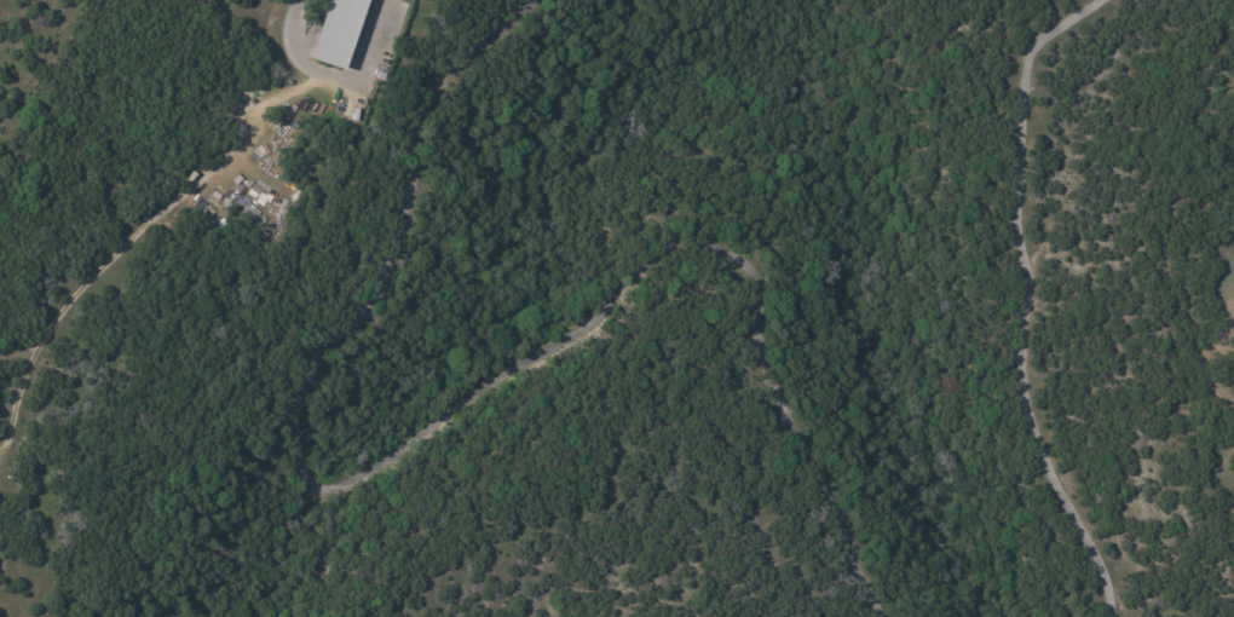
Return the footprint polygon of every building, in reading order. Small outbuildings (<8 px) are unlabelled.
[(310,60),(332,0),(372,0),(346,73),(310,60)]
